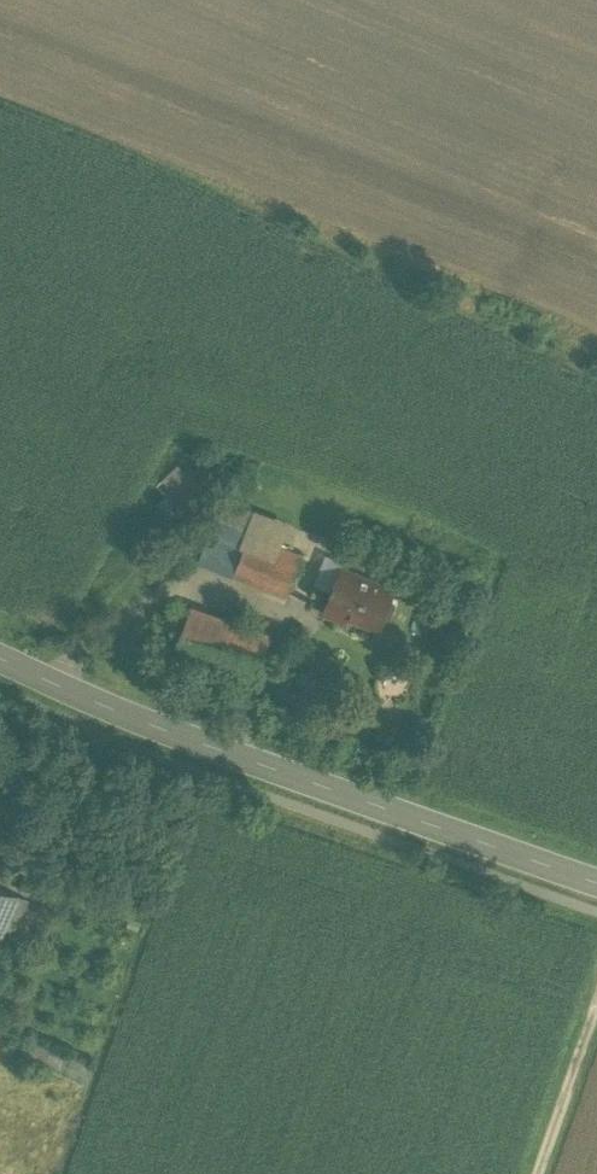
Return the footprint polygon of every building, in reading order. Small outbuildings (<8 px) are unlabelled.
[(289,520),(223,495),(197,565),(285,597),(301,555),(279,547),(289,520)] [(392,583),(346,565),(327,613),(373,631),(392,583)] [(273,638),(192,609),(177,649),(258,679),(273,638)] [(0,885),(0,932),(2,933),(20,893),(0,885)]
